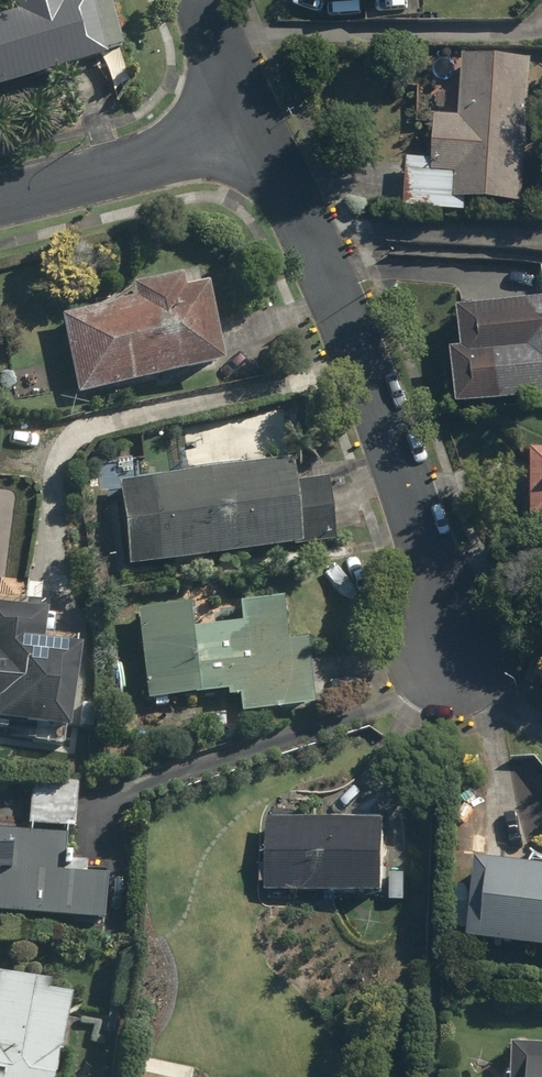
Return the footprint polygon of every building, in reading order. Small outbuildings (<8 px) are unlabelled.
[(107,60),(105,52),(122,48),(110,0),(69,0),(67,0),(16,0),(19,13),(0,18),(0,87),(107,60)] [(467,199),(524,203),(533,57),(464,53),(460,115),(438,114),(436,157),(410,156),(407,206),(466,209),(467,199)] [(135,298),(62,313),(78,395),(227,365),(208,270),(133,285),(135,298)] [(460,404),(541,395),(541,296),(459,305),(464,346),(454,347),(460,404)] [(118,480),(128,564),(336,539),(328,476),(294,480),(291,459),(118,480)] [(136,609),(148,698),(227,688),(228,695),(240,693),(243,711),(314,703),(305,637),(288,639),(282,596),(239,601),(241,619),(192,625),(189,602),(136,609)] [(67,732),(79,644),(44,639),(48,608),(0,601),(0,723),(67,732)] [(32,779),(29,823),(74,826),(78,783),(32,779)] [(266,818),(265,890),(387,892),(388,819),(266,818)] [(105,918),(108,875),(62,871),(65,833),(0,828),(0,910),(105,918)] [(470,938),(541,946),(541,865),(479,858),(470,938)] [(69,992),(49,989),(50,980),(0,971),(0,1076),(54,1076),(69,992)] [(516,1041),(514,1076),(541,1076),(541,1042),(516,1041)]
